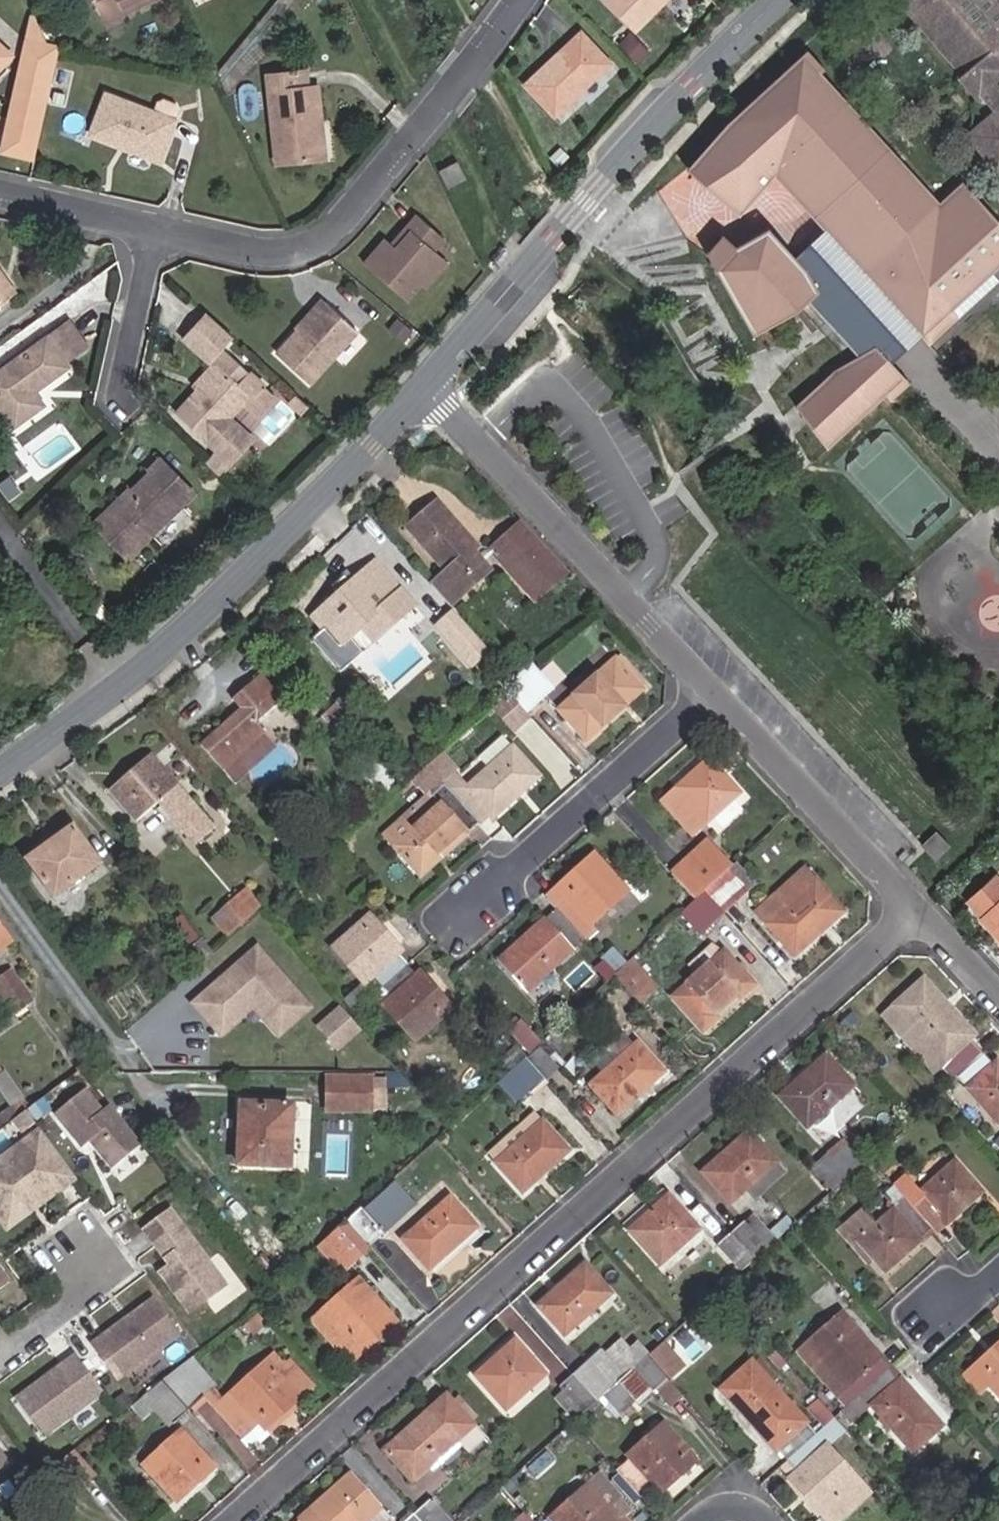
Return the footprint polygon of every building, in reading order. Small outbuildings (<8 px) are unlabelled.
[(145,0),(92,0),(102,21),(145,0)] [(604,1),(635,29),(664,0),(604,0),(604,1)] [(921,18),(938,1),(943,6),(939,9),(983,60),(970,72),(960,80),(990,114),(995,110),(998,114),(998,0),(905,0),(921,18)] [(939,9),(943,6),(938,1),(921,18),(970,72),(983,60),(939,9)] [(34,160),(59,46),(58,46),(56,44),(57,43),(45,41),(33,15),(3,152),(34,160)] [(555,115),(610,63),(580,32),(526,84),(555,115)] [(648,53),(630,34),(620,44),(638,63),(648,53)] [(11,56),(0,46),(0,67),(11,56)] [(973,181),(951,201),(816,51),(740,120),(721,140),(774,189),(784,178),(828,226),(926,335),(938,348),(967,321),(961,314),(998,279),(998,209),(973,181)] [(293,125),(298,126),(299,88),(294,87),(294,74),(256,74),(255,160),(292,162),(293,125)] [(69,126),(139,154),(159,104),(157,94),(146,90),(138,91),(132,107),(85,87),(69,126)] [(973,145),(996,171),(998,168),(998,123),(973,145)] [(292,162),(303,163),(304,125),(298,126),(293,125),(292,162)] [(774,189),(721,140),(696,168),(748,216),(774,189)] [(449,188),(466,179),(456,161),(438,170),(449,188)] [(415,279),(424,287),(445,264),(434,254),(445,239),(418,215),(405,229),(410,234),(395,250),(385,241),(364,264),(405,300),(416,288),(411,284),(415,279)] [(926,335),(828,226),(797,254),(814,273),(825,296),(814,306),(864,358),(882,348),(896,363),(926,335)] [(714,253),(722,268),(782,237),(775,230),(743,247),(729,235),(714,253)] [(825,296),(814,273),(797,254),(782,237),(722,268),(758,337),(804,315),(814,306),(825,296)] [(15,293),(0,272),(0,304),(15,293)] [(998,292),(998,279),(961,314),(967,321),(998,292)] [(279,356),(310,384),(357,330),(326,302),(279,356)] [(238,342),(206,313),(184,338),(215,367),(217,365),(224,372),(182,418),(220,454),(208,466),(223,481),(255,444),(252,441),(266,424),(273,417),(277,421),(289,408),(228,353),(238,342)] [(33,391),(67,366),(63,362),(84,346),(65,321),(0,370),(0,406),(10,419),(14,425),(43,404),(33,391)] [(897,402),(915,385),(896,363),(882,348),(864,358),(840,372),(802,407),(833,449),(892,396),(897,402)] [(10,419),(0,406),(0,427),(10,419)] [(266,424),(282,439),(300,418),(289,408),(277,421),(273,417),(266,424)] [(96,526),(128,560),(195,495),(163,461),(150,473),(155,480),(128,506),(122,501),(96,526)] [(471,551),(475,547),(436,503),(407,528),(447,573),(434,584),(452,604),(489,572),(471,551)] [(565,573),(519,522),(488,552),(535,601),(565,573)] [(401,618),(414,606),(376,563),(314,618),(339,647),(388,603),(401,618)] [(456,644),(466,635),(442,608),(432,617),(456,644)] [(560,710),(586,740),(642,691),(616,661),(560,710)] [(516,678),(520,682),(535,668),(532,664),(516,678)] [(525,714),(554,690),(535,668),(520,682),(518,683),(507,694),(525,714)] [(265,733),(255,722),(283,698),(261,673),(233,699),(241,709),(200,746),(235,786),(249,773),(247,770),(237,759),(264,733),(265,733)] [(365,752),(372,745),(337,705),(325,715),(351,746),(342,754),(351,763),(365,752)] [(237,759),(247,770),(275,744),(264,733),(237,759)] [(492,819),(538,777),(512,749),(466,790),(457,779),(446,789),(477,824),(487,814),(492,819)] [(351,764),(356,769),(370,757),(365,752),(351,763),(351,764)] [(358,769),(371,784),(391,766),(378,752),(358,769)] [(136,818),(156,801),(196,845),(213,830),(151,758),(112,792),(136,818)] [(692,835),(738,794),(708,761),(663,802),(692,835)] [(446,789),(443,786),(431,797),(439,805),(395,847),(420,875),(434,862),(430,857),(436,852),(440,857),(477,824),(446,789)] [(395,847),(439,805),(431,797),(387,839),(395,847)] [(711,822),(719,831),(745,808),(737,799),(711,822)] [(54,898),(100,865),(73,827),(52,841),(59,849),(32,869),(54,898)] [(921,845),(935,860),(949,847),(937,831),(921,845)] [(706,844),(672,875),(676,879),(695,900),(704,892),(715,881),(728,870),(729,868),(706,844)] [(590,925),(627,891),(594,855),(556,889),(567,901),(556,910),(583,940),(594,930),(590,925)] [(723,914),(747,892),(728,870),(715,881),(704,892),(723,914)] [(794,955),(841,913),(804,871),(757,913),(794,955)] [(998,874),(966,903),(998,939),(998,876),(998,874)] [(260,907),(246,890),(212,920),(226,936),(260,907)] [(699,937),(723,914),(704,892),(695,900),(679,915),(699,937)] [(499,963),(525,992),(583,940),(556,910),(499,963)] [(397,956),(400,953),(369,918),(333,949),(364,984),(345,1001),(355,1013),(383,987),(406,966),(397,956)] [(11,938),(0,923),(0,946),(11,938)] [(262,1000),(271,992),(284,1007),(275,1015),(287,1029),(318,1001),(267,943),(213,991),(230,1010),(220,1019),(229,1029),(262,1000)] [(742,995),(753,985),(723,953),(712,946),(690,966),(698,976),(673,999),(702,1032),(714,1022),(711,1019),(739,993),(742,995)] [(636,1001),(651,986),(628,962),(613,976),(636,1001)] [(415,1041),(450,1009),(419,974),(416,976),(406,966),(383,987),(393,999),(385,1006),(415,1041)] [(27,996),(11,974),(0,981),(0,994),(10,1008),(27,996)] [(969,1039),(973,1036),(923,982),(885,1017),(934,1072),(943,1064),(957,1079),(983,1055),(969,1039)] [(230,1010),(213,991),(203,1000),(220,1019),(230,1010)] [(284,1007),(271,992),(262,1000),(275,1015),(284,1007)] [(339,1005),(315,1025),(337,1051),(361,1031),(339,1005)] [(538,1046),(539,1045),(518,1021),(508,1031),(529,1054),(538,1046)] [(591,1086),(617,1115),(663,1074),(637,1045),(591,1086)] [(544,1080),(558,1068),(538,1046),(529,1054),(525,1058),(544,1080)] [(998,1123),(998,1065),(997,1063),(994,1066),(983,1055),(957,1079),(998,1124),(998,1123)] [(780,1098),(806,1128),(852,1087),(826,1057),(780,1098)] [(497,1084),(516,1105),(544,1080),(525,1058),(497,1084)] [(327,1111),(368,1112),(369,1080),(328,1079),(327,1111)] [(139,1147),(111,1109),(103,1115),(86,1092),(56,1115),(80,1148),(91,1140),(96,1146),(92,1148),(109,1170),(139,1147)] [(239,1165),(288,1168),(291,1108),(242,1106),(239,1165)] [(497,1164),(522,1193),(569,1152),(542,1123),(497,1164)] [(21,1156),(45,1138),(39,1130),(15,1148),(21,1156)] [(703,1174),(730,1204),(775,1163),(749,1133),(703,1174)] [(74,1177),(45,1138),(21,1156),(15,1148),(0,1159),(0,1171),(0,1207),(8,1218),(37,1197),(41,1201),(74,1177)] [(831,1191),(847,1177),(826,1154),(811,1168),(831,1191)] [(930,1231),(933,1234),(979,1193),(953,1164),(918,1195),(902,1178),(892,1187),(930,1231)] [(839,1232),(878,1278),(930,1231),(892,1187),(881,1196),(893,1210),(873,1229),(860,1214),(839,1232)] [(8,1226),(41,1201),(37,1197),(8,1218),(0,1207),(0,1215),(8,1226)] [(629,1232),(658,1264),(697,1230),(669,1198),(629,1232)] [(403,1240),(429,1269),(475,1228),(449,1200),(403,1240)] [(215,1275),(160,1201),(136,1219),(162,1255),(151,1263),(180,1301),(215,1275)] [(368,1248),(383,1233),(361,1209),(346,1222),(368,1248)] [(368,1248),(346,1222),(320,1247),(342,1271),(368,1248)] [(754,1261),(767,1248),(744,1222),(730,1234),(754,1261)] [(740,1273),(754,1261),(730,1234),(717,1246),(740,1273)] [(564,1336),(610,1295),(585,1266),(538,1307),(564,1336)] [(0,1270),(0,1291),(10,1283),(0,1270)] [(388,1315),(358,1282),(313,1322),(343,1356),(388,1315)] [(118,1381),(179,1336),(153,1300),(132,1316),(133,1318),(126,1323),(125,1321),(104,1337),(114,1351),(102,1359),(118,1381)] [(395,1322),(388,1315),(343,1356),(349,1363),(395,1322)] [(876,1359),(878,1358),(841,1316),(798,1354),(845,1407),(886,1370),(876,1359)] [(114,1351),(104,1337),(92,1346),(102,1359),(114,1351)] [(476,1376),(506,1409),(544,1375),(515,1342),(476,1376)] [(963,1377),(978,1394),(988,1386),(998,1399),(998,1345),(963,1377)] [(618,1382),(625,1376),(604,1353),(601,1350),(573,1376),(596,1402),(618,1382)] [(42,1437),(103,1392),(77,1357),(16,1402),(42,1437)] [(638,1406),(666,1380),(646,1357),(625,1376),(618,1382),(638,1406)] [(205,1397),(217,1385),(193,1359),(175,1373),(200,1402),(205,1397)] [(267,1433),(265,1431),(300,1397),(267,1362),(215,1408),(241,1434),(236,1439),(245,1448),(251,1449),(267,1433)] [(773,1450),(804,1423),(750,1363),(719,1391),(773,1450)] [(910,1453),(940,1428),(899,1381),(897,1382),(886,1370),(845,1407),(837,1414),(849,1426),(871,1407),(910,1453)] [(189,1411),(200,1402),(175,1373),(163,1383),(189,1411)] [(583,1414),(596,1402),(573,1376),(560,1387),(583,1414)] [(172,1425),(189,1411),(163,1383),(145,1396),(172,1425)] [(386,1450),(413,1480),(474,1425),(448,1396),(386,1450)] [(241,1434),(215,1408),(205,1397),(200,1402),(236,1439),(241,1434)] [(832,1419),(815,1400),(806,1409),(823,1427),(832,1419)] [(868,1495),(825,1447),(843,1430),(832,1419),(823,1427),(786,1462),(793,1470),(786,1477),(826,1520),(839,1520),(868,1495)] [(627,1457),(659,1493),(694,1462),(662,1425),(627,1457)] [(145,1465),(177,1502),(214,1468),(181,1432),(145,1465)] [(9,1462),(0,1450),(0,1469),(9,1462)] [(77,1491),(96,1474),(75,1451),(54,1467),(77,1491)] [(303,1520),(389,1520),(390,1520),(353,1477),(303,1520)] [(584,1488),(549,1520),(614,1520),(584,1488)] [(430,1499),(413,1514),(419,1520),(449,1520),(430,1499)] [(965,1510),(952,1520),(975,1520),(965,1510)]
